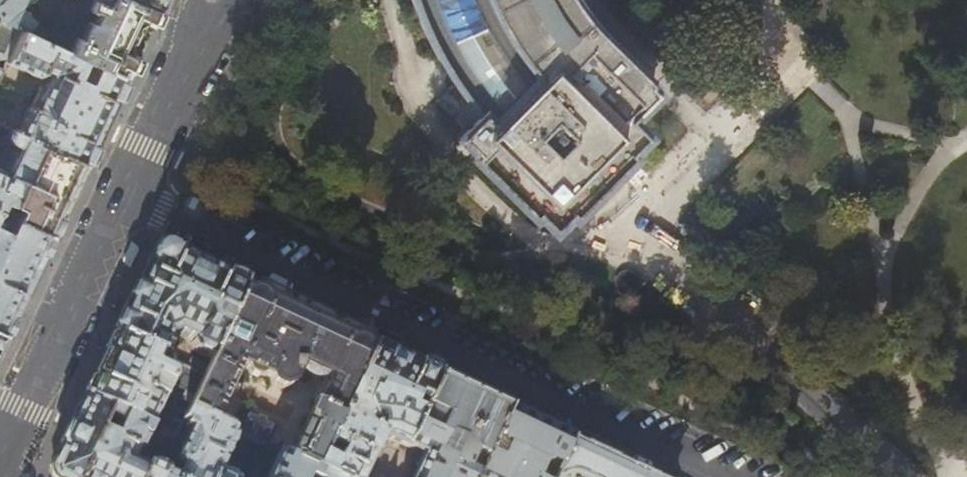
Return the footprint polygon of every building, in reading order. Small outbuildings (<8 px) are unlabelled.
[(20,30),(45,42),(49,36),(33,22),(20,7),(26,1),(28,0),(0,0),(0,20),(20,30)] [(96,0),(88,0),(63,51),(85,61),(95,66),(125,80),(129,70),(131,70),(136,59),(135,59),(142,43),(151,23),(153,24),(158,13),(156,12),(158,8),(141,0),(106,0),(104,4),(96,0)] [(158,8),(162,0),(141,0),(158,8)] [(419,20),(435,54),(454,85),(436,104),(464,131),(456,138),(473,154),(470,158),(529,217),(532,214),(549,230),(565,214),(569,217),(628,156),(625,153),(641,137),(625,120),(651,93),(643,87),(646,84),(619,59),(587,24),(570,1),(570,0),(412,0),(419,20)] [(0,20),(0,57),(3,57),(8,55),(20,30),(0,20)] [(63,51),(45,42),(20,30),(8,55),(5,61),(34,76),(40,74),(43,68),(52,72),(34,107),(30,106),(28,106),(15,131),(85,164),(103,126),(125,80),(95,66),(88,81),(78,76),(85,61),(63,51)] [(85,164),(15,131),(12,130),(9,136),(9,138),(10,139),(11,141),(19,144),(8,167),(10,170),(3,174),(0,169),(0,205),(2,201),(18,207),(13,218),(51,236),(66,204),(85,164)] [(0,211),(0,331),(5,334),(19,304),(51,236),(13,218),(0,211)] [(226,328),(247,284),(199,261),(168,247),(153,252),(136,289),(135,289),(125,310),(115,330),(116,331),(114,334),(166,359),(171,350),(169,343),(171,338),(178,335),(192,343),(191,345),(194,352),(211,361),(221,340),(226,328)] [(294,306),(247,284),(226,328),(247,338),(241,350),(221,340),(211,361),(208,368),(204,377),(190,405),(189,409),(216,421),(244,363),(249,365),(248,370),(258,375),(262,372),(267,374),(267,379),(285,388),(292,385),(300,369),(325,381),(290,458),(316,470),(374,344),(294,306)] [(166,359),(114,334),(110,343),(106,351),(105,351),(101,361),(91,380),(92,381),(88,389),(85,397),(151,429),(173,385),(186,392),(181,401),(190,405),(204,377),(188,369),(166,359)] [(374,344),(316,470),(317,471),(330,476),(364,476),(382,439),(394,441),(405,447),(440,375),(399,356),(374,344)] [(192,361),(188,369),(204,377),(208,368),(192,361)] [(440,375),(405,447),(425,458),(416,476),(477,476),(510,408),(468,388),(440,375)] [(85,397),(77,413),(70,429),(69,429),(65,437),(61,445),(62,445),(50,470),(50,475),(51,476),(161,476),(164,471),(165,470),(152,464),(149,463),(146,466),(143,470),(127,463),(130,460),(137,463),(140,456),(140,454),(151,429),(85,397)] [(794,421),(771,403),(768,407),(790,426),(794,421)] [(510,408),(477,476),(555,476),(574,438),(541,422),(510,408)] [(216,421),(189,409),(182,423),(174,440),(173,442),(183,446),(177,457),(180,462),(188,466),(184,473),(179,474),(175,476),(164,471),(161,476),(233,476),(231,475),(223,471),(217,470),(235,431),(216,421)] [(235,431),(265,446),(275,424),(249,411),(242,425),(238,423),(235,431)] [(174,440),(182,423),(175,420),(170,430),(162,427),(159,433),(174,440)] [(574,438),(555,476),(571,476),(572,476),(578,476),(579,476),(657,476),(652,475),(574,438)] [(316,470),(290,458),(276,451),(264,476),(314,476),(317,471),(316,470)]
